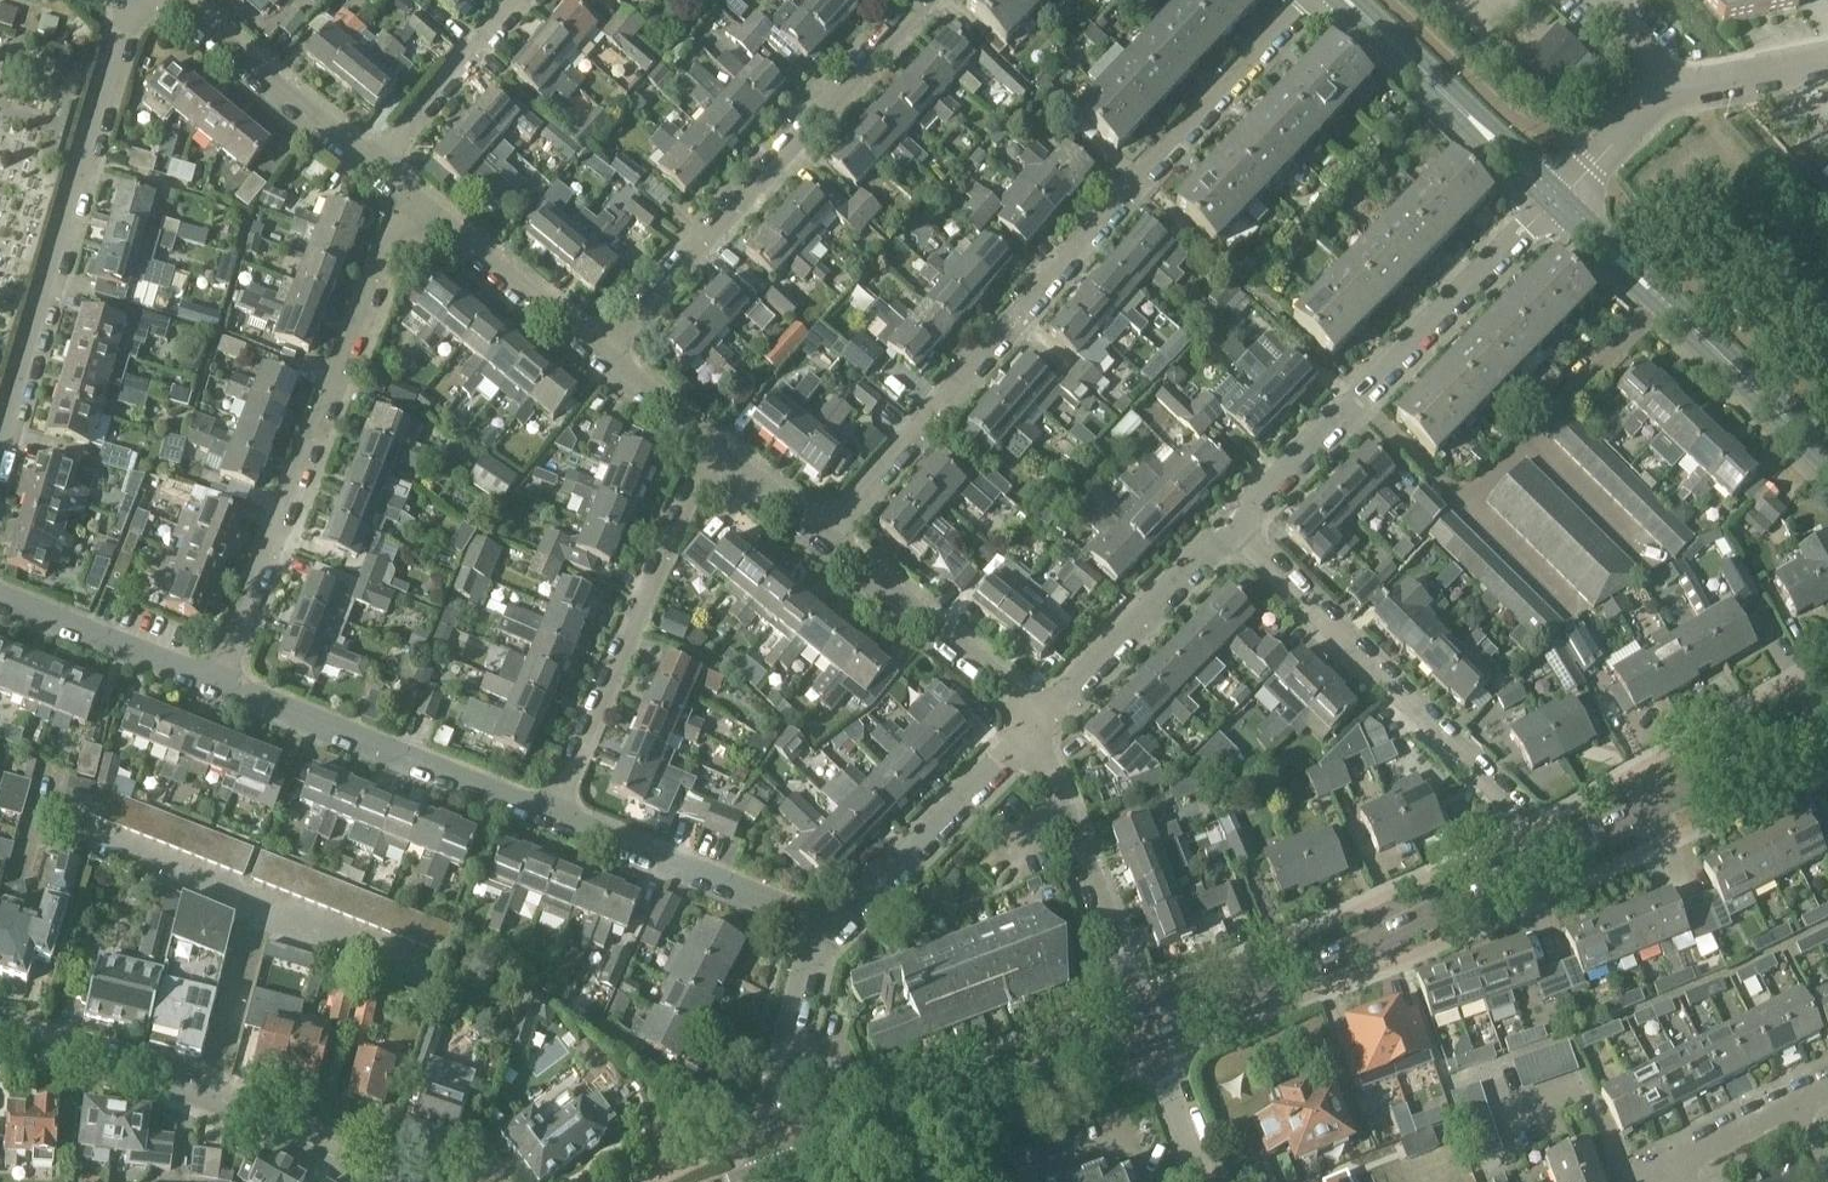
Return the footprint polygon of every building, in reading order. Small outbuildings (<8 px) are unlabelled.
[(475,0),(438,0),(459,18),(475,0)] [(648,10),(657,0),(636,0),(648,10)] [(813,2),(801,15),(828,40),(847,18),(828,0),(810,0),(813,2)] [(847,18),(864,0),(828,0),(847,18)] [(1049,0),(974,0),(968,6),(1008,43),(1049,0)] [(1184,4),(1223,41),(1262,0),(1188,0),(1184,4)] [(1724,18),(1753,12),(1751,10),(1756,5),(1762,11),(1790,6),(1785,0),(1708,0),(1724,18)] [(788,4),(769,25),(775,30),(777,32),(776,33),(808,61),(810,59),(814,64),(824,53),(819,49),(828,40),(801,15),(788,4)] [(1172,96),(1223,41),(1184,4),(1132,59),(1172,96)] [(570,6),(551,28),(578,52),(587,60),(596,50),(587,42),(598,30),(570,6)] [(625,6),(615,17),(637,36),(647,25),(625,6)] [(292,39),(307,20),(296,11),(281,30),(292,39)] [(756,12),(746,23),(767,43),(776,33),(777,32),(775,30),(769,25),(756,12)] [(443,34),(420,14),(410,26),(433,45),(443,34)] [(637,36),(615,17),(601,34),(646,74),(657,61),(634,40),(637,36)] [(330,77),(353,48),(352,48),(361,38),(336,19),(329,27),(331,29),(307,57),(330,77)] [(725,33),(752,59),(762,47),(735,22),(725,33)] [(551,28),(531,50),(577,91),(585,82),(566,66),(578,52),(551,28)] [(1558,109),(1592,73),(1580,61),(1586,54),(1559,28),(1518,71),(1558,109)] [(353,48),(330,77),(351,95),(395,42),(382,32),(362,56),(353,48)] [(949,33),(929,56),(956,80),(974,96),(982,88),(963,71),(976,57),(949,33)] [(985,43),(999,56),(1008,47),(1006,45),(994,34),(985,43)] [(1334,41),(1282,96),(1322,133),(1374,78),(1334,41)] [(395,42),(351,95),(375,115),(399,87),(386,76),(406,52),(395,42)] [(1120,150),(1172,96),(1132,59),(1132,60),(1119,48),(1091,76),(1104,89),(1081,113),(1120,150)] [(577,91),(531,50),(512,72),(547,104),(557,93),(567,102),(568,101),(577,91)] [(727,52),(716,63),(739,83),(766,108),(785,87),(758,62),(748,73),(727,52)] [(909,77),(954,118),(962,109),(948,97),(944,102),(939,98),(956,80),(929,56),(909,77)] [(168,121),(177,111),(198,85),(186,75),(188,72),(179,64),(176,67),(173,65),(143,101),(168,121)] [(670,74),(660,65),(647,79),(657,88),(670,74)] [(698,66),(688,77),(700,87),(746,129),(766,108),(739,83),(729,94),(698,66)] [(1012,76),(1003,85),(1022,103),(1031,94),(1012,76)] [(916,123),(925,132),(937,120),(945,127),(954,118),(909,77),(889,99),(916,123)] [(1035,88),(1048,100),(1057,91),(1044,78),(1035,88)] [(177,111),(200,130),(222,104),(198,85),(177,111)] [(690,98),(709,116),(699,126),(726,151),(746,129),(700,87),(690,98)] [(473,116),(500,140),(512,126),(531,143),(538,134),(493,94),(473,116)] [(1399,95),(1393,102),(1400,108),(1406,102),(1399,95)] [(1282,96),(1231,150),(1270,188),(1322,133),(1282,96)] [(916,123),(889,99),(870,120),(914,161),(922,152),(904,136),(916,123)] [(200,130),(223,150),(245,124),(222,104),(200,130)] [(611,119),(599,107),(588,120),(571,140),(582,149),(583,150),(611,119)] [(454,138),(499,179),(506,171),(497,162),(509,148),(500,140),(473,116),(454,138)] [(870,120),(850,142),(877,166),(887,155),(896,163),(897,162),(906,170),(914,161),(870,120)] [(248,126),(245,124),(223,150),(248,170),(269,144),(258,134),(260,131),(250,123),(248,126)] [(668,123),(661,131),(707,172),(726,151),(699,126),(687,140),(668,123)] [(570,162),(582,149),(571,140),(552,124),(541,138),(570,162)] [(649,143),(668,161),(660,169),(687,193),(707,172),(661,131),(649,143)] [(512,190),(499,179),(454,138),(434,161),(467,190),(480,176),(505,198),(512,190)] [(831,163),(858,188),(877,166),(850,142),(831,163)] [(1035,143),(1027,152),(1074,193),(1095,169),(1068,145),(1050,164),(1045,160),(1049,155),(1035,143)] [(130,150),(125,165),(153,173),(160,151),(154,149),(152,156),(130,150)] [(1219,242),(1270,188),(1231,150),(1179,205),(1219,242)] [(1028,168),(1017,181),(1055,215),(1074,193),(1027,152),(1019,161),(1028,168)] [(646,175),(621,156),(610,170),(635,189),(646,175)] [(1401,211),(1440,249),(1492,195),(1454,157),(1401,211)] [(179,181),(184,165),(172,161),(167,177),(179,181)] [(184,165),(179,181),(192,184),(196,168),(184,165)] [(266,187),(268,185),(255,175),(238,197),(250,207),(266,187)] [(983,189),(973,200),(993,218),(1004,207),(1009,211),(998,224),(1026,248),(1055,215),(1017,181),(998,203),(983,189)] [(528,237),(551,255),(574,227),(560,215),(576,196),(558,182),(542,202),(550,209),(528,237)] [(807,188),(788,210),(815,234),(833,214),(835,211),(841,217),(851,207),(828,186),(817,197),(807,188)] [(260,203),(282,211),(288,195),(266,187),(260,203)] [(123,188),(115,217),(148,226),(151,216),(156,218),(161,201),(156,200),(157,197),(123,188)] [(851,202),(872,221),(882,210),(861,191),(851,202)] [(650,227),(660,215),(637,197),(627,209),(650,227)] [(296,220),(353,242),(364,215),(330,202),(323,219),(300,210),(296,220)] [(979,234),(989,224),(968,205),(958,216),(979,234)] [(833,214),(857,237),(869,224),(851,207),(841,217),(835,211),(833,214)] [(811,272),(823,283),(831,273),(802,248),(815,234),(788,210),(768,231),(813,271),(811,272)] [(1387,302),(1440,249),(1401,211),(1348,264),(1387,302)] [(624,213),(613,227),(574,274),(597,293),(620,264),(606,253),(632,220),(624,213)] [(115,217),(106,248),(139,258),(153,263),(157,248),(161,234),(159,234),(147,230),(148,226),(115,217)] [(164,220),(159,234),(161,234),(177,239),(181,225),(164,220)] [(296,220),(292,231),(307,237),(306,241),(314,244),(309,256),(343,269),(353,242),(296,220)] [(574,274),(613,227),(604,220),(588,239),(574,227),(551,255),(574,274)] [(1129,244),(1174,284),(1181,277),(1163,260),(1177,245),(1149,221),(1129,244)] [(254,224),(249,237),(261,239),(265,228),(254,224)] [(177,239),(186,241),(195,244),(199,231),(181,225),(177,239)] [(965,242),(954,254),(964,262),(992,286),(1012,263),(1003,255),(1010,246),(992,230),(979,246),(973,241),(969,246),(965,242)] [(811,272),(813,271),(768,231),(749,253),(776,277),(790,262),(794,265),(790,270),(803,282),(811,272)] [(161,234),(157,248),(173,253),(177,239),(161,234)] [(261,239),(249,237),(246,253),(258,256),(261,239)] [(1129,244),(1110,265),(1137,289),(1147,279),(1165,295),(1174,284),(1129,244)] [(153,263),(139,258),(106,248),(97,280),(99,280),(94,295),(125,304),(130,289),(133,282),(169,293),(175,270),(153,264),(153,263)] [(343,269),(309,256),(298,283),(332,296),(343,269)] [(936,257),(926,268),(972,308),(992,286),(964,262),(950,278),(944,273),(948,269),(936,257)] [(1554,258),(1502,311),(1540,349),(1593,296),(1554,258)] [(1334,356),(1387,302),(1348,264),(1296,318),(1334,356)] [(1091,287),(1136,327),(1142,321),(1133,313),(1145,300),(1135,292),(1137,289),(1110,265),(1091,287)] [(938,292),(926,306),(953,330),(972,308),(926,268),(920,276),(938,292)] [(234,275),(219,270),(216,282),(230,286),(234,275)] [(418,337),(427,345),(466,298),(442,278),(429,294),(420,286),(409,298),(419,306),(412,314),(427,327),(418,337)] [(332,296),(298,283),(298,284),(286,280),(280,297),(261,289),(258,298),(322,323),(332,296)] [(724,280),(704,302),(730,327),(743,313),(750,320),(764,305),(744,287),(738,293),(724,280)] [(802,306),(780,285),(770,297),(792,317),(802,306)] [(1127,338),(1136,327),(1091,287),(1072,309),(1099,333),(1108,323),(1127,338)] [(322,323),(258,298),(257,300),(242,294),(236,309),(253,315),(252,319),(268,325),(270,321),(282,325),(276,339),(310,352),(322,323)] [(1237,319),(1251,305),(1241,295),(1227,309),(1237,319)] [(465,345),(488,316),(466,298),(427,345),(435,351),(450,333),(465,345)] [(897,301),(888,312),(934,352),(953,330),(926,306),(916,317),(897,301)] [(704,302),(684,324),(728,365),(736,357),(718,340),(730,327),(704,302)] [(925,362),(934,352),(888,312),(878,303),(868,314),(886,329),(878,339),(883,344),(916,373),(916,372),(920,375),(929,365),(925,362)] [(182,305),(178,319),(217,330),(221,317),(182,305)] [(1097,335),(1099,333),(1072,309),(1052,331),(1085,360),(1074,373),(1093,390),(1099,396),(1110,384),(1096,371),(1108,358),(1103,354),(1111,346),(1097,335)] [(78,341),(120,353),(119,355),(137,361),(141,346),(145,347),(148,336),(137,333),(139,326),(128,323),(86,311),(78,341)] [(1502,311),(1449,365),(1487,403),(1540,349),(1502,311)] [(165,341),(171,321),(143,314),(139,326),(137,333),(148,336),(165,341)] [(461,375),(471,383),(510,335),(488,316),(465,345),(477,355),(461,375)] [(1223,331),(1214,321),(1199,337),(1208,346),(1223,331)] [(809,335),(796,323),(764,358),(776,371),(809,335)] [(730,401),(741,410),(756,392),(747,384),(747,383),(728,365),(684,324),(663,345),(690,370),(703,356),(721,373),(719,375),(737,392),(730,401)] [(839,342),(817,325),(808,336),(830,354),(839,342)] [(532,353),(510,335),(471,383),(463,393),(472,400),(487,381),(500,392),(509,381),(532,353)] [(241,361),(247,346),(223,337),(217,352),(241,361)] [(874,367),(885,354),(866,337),(854,351),(874,367)] [(119,355),(120,353),(78,341),(68,375),(110,386),(121,389),(148,398),(153,384),(125,376),(124,376),(114,373),(119,355)] [(1259,343),(1249,353),(1265,368),(1297,399),(1318,379),(1292,353),(1281,364),(1259,342),(1259,343)] [(1555,354),(1549,348),(1542,354),(1549,361),(1555,354)] [(555,372),(532,353),(509,381),(500,392),(513,403),(505,413),(515,421),(555,372)] [(1159,353),(1140,374),(1151,384),(1170,363),(1159,353)] [(1235,367),(1257,388),(1250,395),(1265,410),(1276,421),(1278,419),(1282,423),(1291,414),(1287,410),(1297,399),(1265,368),(1249,353),(1235,367)] [(1016,373),(1008,381),(1044,414),(1064,392),(1079,404),(1088,394),(1061,369),(1051,380),(1028,359),(1026,361),(1020,356),(1010,368),(1016,373)] [(1598,438),(1606,446),(1664,385),(1642,363),(1616,390),(1631,405),(1598,438)] [(1487,403),(1449,365),(1396,418),(1435,456),(1487,403)] [(234,374),(231,383),(289,406),(299,379),(266,366),(259,383),(234,374)] [(578,391),(555,372),(515,421),(524,428),(535,414),(531,410),(536,404),(554,419),(578,391)] [(68,375),(60,402),(102,414),(110,386),(68,375)] [(777,440),(800,412),(822,385),(809,375),(794,394),(784,385),(754,422),(777,440)] [(1227,375),(1207,395),(1219,407),(1224,411),(1255,442),(1276,421),(1265,410),(1250,395),(1250,396),(1239,386),(1238,387),(1227,375)] [(989,404),(1035,445),(1043,435),(1033,427),(1044,414),(1008,381),(989,404)] [(289,406),(231,383),(226,396),(250,405),(245,419),(278,433),(289,406)] [(416,402),(420,392),(396,383),(390,398),(414,407),(416,402)] [(852,396),(872,413),(883,400),(863,383),(852,396)] [(1649,421),(1661,433),(1687,406),(1664,385),(1606,446),(1608,447),(1622,431),(1631,439),(1649,421)] [(1179,421),(1180,419),(1199,437),(1209,426),(1167,386),(1155,398),(1179,421)] [(144,411),(148,398),(121,389),(117,403),(144,411)] [(424,393),(416,402),(427,412),(435,403),(424,393)] [(1206,393),(1195,404),(1214,422),(1224,411),(1219,407),(1207,395),(1206,393)] [(800,458),(841,408),(844,405),(835,398),(830,404),(815,423),(800,412),(777,440),(800,458)] [(102,414),(60,402),(51,434),(93,446),(102,414)] [(1032,448),(1035,445),(989,404),(960,436),(987,460),(999,446),(1018,462),(1032,448)] [(1667,458),(1674,465),(1710,428),(1687,406),(1661,433),(1677,448),(1667,458)] [(841,408),(800,458),(824,477),(833,466),(841,473),(855,456),(832,437),(850,415),(841,408)] [(378,410),(368,437),(425,459),(429,450),(417,445),(424,428),(378,410)] [(1131,412),(1111,434),(1123,445),(1143,423),(1131,412)] [(1551,435),(1561,446),(1581,425),(1571,415),(1551,435)] [(619,452),(612,469),(646,483),(657,455),(640,448),(642,443),(626,436),(624,441),(617,439),(623,426),(604,418),(594,441),(619,452)] [(194,421),(191,429),(268,460),(278,433),(245,419),(237,437),(194,421)] [(1571,456),(1591,436),(1581,425),(1561,446),(1571,456)] [(1710,428),(1674,465),(1675,466),(1685,456),(1700,470),(1682,488),(1690,495),(1733,450),(1710,428)] [(268,460),(191,429),(186,443),(210,452),(209,456),(227,463),(222,476),(256,489),(268,460)] [(1582,466),(1601,446),(1591,436),(1571,456),(1582,466)] [(368,437),(357,464),(391,477),(398,461),(421,470),(425,459),(368,437)] [(1106,440),(1092,455),(1099,462),(1114,446),(1106,440)] [(1186,449),(1179,456),(1185,462),(1211,487),(1231,467),(1204,440),(1191,454),(1186,449)] [(104,445),(98,465),(126,473),(132,453),(104,445)] [(1369,446),(1349,467),(1392,511),(1400,503),(1381,485),(1395,472),(1369,446)] [(1592,476),(1612,456),(1601,446),(1582,466),(1592,476)] [(1733,450),(1690,495),(1699,504),(1717,486),(1732,500),(1757,473),(1733,450)] [(27,474),(23,488),(86,505),(90,492),(74,488),(82,458),(59,451),(55,464),(41,460),(36,477),(27,474)] [(1153,460),(1148,465),(1191,508),(1211,487),(1185,462),(1179,456),(1178,457),(1174,453),(1161,467),(1153,460)] [(519,478),(485,456),(468,482),(501,504),(519,478)] [(1602,487),(1622,466),(1612,456),(1592,476),(1602,487)] [(939,459),(920,482),(947,506),(959,492),(985,514),(1002,495),(974,470),(971,474),(959,464),(953,471),(939,459)] [(1506,481),(1520,494),(1540,474),(1526,461),(1506,481)] [(347,491),(408,516),(410,511),(405,508),(414,486),(391,477),(357,464),(347,491)] [(1136,495),(1145,503),(1170,529),(1191,508),(1148,465),(1136,476),(1131,471),(1121,480),(1136,495)] [(1612,497),(1632,477),(1622,466),(1602,487),(1612,497)] [(1085,490),(1092,497),(1100,489),(1078,467),(1070,475),(1085,490)] [(1355,513),(1354,514),(1364,524),(1377,511),(1384,519),(1392,511),(1349,467),(1329,487),(1355,513)] [(537,469),(533,479),(542,482),(546,473),(537,469)] [(582,476),(578,485),(636,510),(641,500),(639,499),(646,483),(612,469),(605,486),(582,476)] [(1639,479),(1652,491),(1661,482),(1648,470),(1639,479)] [(1540,474),(1520,494),(1531,505),(1551,485),(1540,474)] [(1623,507),(1643,487),(1632,477),(1612,497),(1623,507)] [(1500,514),(1520,494),(1506,481),(1486,501),(1500,514)] [(561,492),(573,497),(577,487),(576,487),(566,482),(561,492)] [(920,482),(900,504),(946,544),(955,534),(937,517),(947,506),(920,482)] [(1760,514),(1768,506),(1774,499),(1779,494),(1768,483),(1749,504),(1760,514)] [(589,521),(623,536),(624,534),(629,536),(634,524),(629,522),(630,520),(631,521),(636,510),(578,485),(577,487),(573,497),(572,498),(583,503),(577,516),(589,521)] [(1531,505),(1542,516),(1562,496),(1551,485),(1531,505)] [(186,515),(181,527),(243,550),(247,539),(238,535),(245,519),(221,509),(226,497),(197,487),(193,498),(208,505),(202,521),(186,515)] [(1307,509),(1351,552),(1358,544),(1341,527),(1354,514),(1355,513),(1329,487),(1307,509)] [(1633,518),(1653,497),(1643,487),(1623,507),(1633,518)] [(86,505),(23,488),(20,496),(30,499),(26,513),(64,523),(67,511),(83,516),(86,505)] [(1433,521),(1445,509),(1425,488),(1413,500),(1433,521)] [(1100,489),(1092,497),(1094,499),(1114,518),(1121,510),(1100,489)] [(407,518),(408,516),(347,491),(336,518),(380,535),(385,521),(401,527),(411,534),(417,525),(407,518)] [(1531,505),(1520,494),(1500,514),(1511,525),(1531,505)] [(1136,495),(1121,510),(1114,518),(1148,551),(1158,541),(1162,545),(1172,535),(1168,531),(1170,529),(1145,503),(1136,495)] [(1542,516),(1553,527),(1573,507),(1562,496),(1542,516)] [(126,497),(119,515),(129,518),(136,501),(126,497)] [(1643,528),(1663,508),(1653,497),(1633,518),(1643,528)] [(1128,572),(1148,551),(1114,518),(1094,499),(1085,509),(1112,536),(1103,546),(1099,542),(1089,553),(1106,569),(1104,571),(1117,583),(1128,572)] [(1774,499),(1768,506),(1781,518),(1787,511),(1774,499)] [(948,580),(961,592),(978,572),(946,544),(900,504),(881,526),(908,550),(919,538),(937,554),(939,552),(951,576),(948,580)] [(1542,516),(1531,505),(1511,525),(1522,536),(1542,516)] [(1781,518),(1768,506),(1760,514),(1773,527),(1781,518)] [(1055,518),(1042,507),(1035,516),(1048,527),(1055,518)] [(1553,527),(1564,538),(1584,518),(1573,507),(1553,527)] [(1654,538),(1674,518),(1663,508),(1643,528),(1654,538)] [(1343,560),(1351,552),(1307,509),(1286,531),(1320,564),(1333,550),(1343,560)] [(64,523),(26,513),(22,527),(12,524),(10,532),(74,549),(76,540),(60,536),(64,523)] [(1430,534),(1440,544),(1460,524),(1449,513),(1430,534)] [(129,518),(119,515),(112,532),(122,536),(129,518)] [(1553,527),(1542,516),(1522,536),(1534,547),(1553,527)] [(382,536),(380,535),(336,518),(325,547),(352,557),(347,570),(390,587),(393,580),(395,574),(393,567),(373,559),(382,536)] [(1584,518),(1564,538),(1575,549),(1595,529),(1584,518)] [(1664,548),(1684,528),(1674,518),(1654,538),(1664,548)] [(541,550),(540,552),(565,562),(591,573),(596,560),(610,566),(623,536),(589,521),(581,541),(571,543),(548,533),(541,550)] [(1450,554),(1470,534),(1460,524),(1440,544),(1450,554)] [(243,550),(181,527),(177,537),(193,544),(188,555),(224,569),(229,557),(239,561),(243,550)] [(1545,558),(1564,538),(1553,527),(1534,547),(1545,558)] [(1684,528),(1664,548),(1675,559),(1695,539),(1684,528)] [(1575,549),(1587,559),(1606,539),(1595,529),(1575,549)] [(74,549),(10,532),(6,546),(16,549),(11,566),(48,577),(53,559),(70,564),(74,549)] [(140,538),(130,534),(121,555),(132,559),(140,538)] [(1461,564),(1481,544),(1470,534),(1450,554),(1461,564)] [(1800,552),(1827,600),(1827,535),(1800,552)] [(1699,543),(1682,560),(1690,567),(1705,553),(1724,545),(1721,536),(1699,543)] [(713,580),(719,573),(733,584),(756,556),(753,554),(757,549),(747,541),(743,545),(733,537),(720,551),(703,537),(686,558),(713,580)] [(1575,549),(1564,538),(1545,558),(1556,569),(1575,549)] [(1606,539),(1587,559),(1598,570),(1617,550),(1606,539)] [(989,564),(999,552),(987,543),(977,555),(989,564)] [(1471,574),(1491,554),(1481,544),(1461,564),(1471,574)] [(464,572),(479,578),(493,583),(503,554),(479,546),(470,556),(464,572)] [(1587,559),(1575,549),(1556,569),(1567,580),(1587,559)] [(1598,570),(1609,581),(1628,561),(1617,550),(1598,570)] [(551,588),(559,591),(553,607),(586,621),(598,594),(564,580),(564,581),(558,579),(565,562),(540,552),(531,574),(553,584),(551,588)] [(1827,603),(1827,600),(1800,552),(1799,552),(1800,553),(1794,556),(1799,565),(1775,579),(1797,616),(1825,599),(1827,603)] [(1482,585),(1502,564),(1491,554),(1471,574),(1482,585)] [(224,569),(188,555),(183,567),(167,561),(164,570),(225,594),(228,587),(219,583),(224,569)] [(728,614),(738,623),(778,574),(756,556),(733,584),(728,591),(739,601),(728,614)] [(83,587),(99,593),(111,563),(95,558),(83,587)] [(973,602),(997,621),(1019,592),(1029,581),(1035,573),(1019,561),(1016,565),(1008,559),(973,602)] [(1598,570),(1587,559),(1567,580),(1578,590),(1598,570)] [(1381,584),(1382,585),(1397,570),(1386,560),(1371,574),(1381,584)] [(1682,560),(1670,568),(1678,581),(1690,574),(1682,560)] [(1628,561),(1609,581),(1619,592),(1644,577),(1628,561)] [(1091,592),(1103,579),(1083,562),(1072,575),(1091,592)] [(1742,607),(1759,597),(1739,563),(1722,573),(1742,607)] [(1482,585),(1488,591),(1492,595),(1512,574),(1502,564),(1482,585)] [(303,604),(348,622),(356,602),(389,615),(396,596),(318,565),(313,578),(308,589),(304,588),(298,601),(303,603),(303,604)] [(120,594),(129,572),(116,567),(108,589),(120,594)] [(1668,587),(1678,581),(1670,568),(1660,574),(1668,587)] [(225,594),(164,570),(158,584),(174,590),(167,607),(203,621),(210,605),(219,609),(225,594)] [(1619,592),(1609,581),(1598,570),(1578,590),(1595,607),(1619,592)] [(479,578),(464,572),(454,599),(470,604),(468,608),(482,613),(485,603),(472,598),(479,578)] [(1360,606),(1381,584),(1371,574),(1369,572),(1348,593),(1360,606)] [(747,629),(757,617),(771,628),(801,592),(778,574),(738,623),(747,629)] [(1245,574),(1237,582),(1246,591),(1254,583),(1245,574)] [(1512,574),(1492,595),(1500,603),(1502,605),(1522,585),(1512,574)] [(393,580),(390,587),(408,594),(410,587),(393,580)] [(1019,592),(997,621),(1019,639),(1058,591),(1049,584),(1043,592),(1029,581),(1019,592)] [(1373,618),(1396,639),(1422,613),(1427,608),(1419,600),(1423,597),(1408,582),(1373,618)] [(1513,615),(1533,595),(1522,585),(1502,605),(1513,615)] [(1432,587),(1423,597),(1419,600),(1427,608),(1428,609),(1441,596),(1432,587)] [(1208,611),(1251,654),(1259,646),(1241,629),(1254,615),(1228,590),(1208,611)] [(1066,598),(1058,591),(1019,639),(1043,657),(1066,629),(1065,629),(1073,619),(1058,607),(1066,598)] [(1491,612),(1500,603),(1492,595),(1488,591),(1479,601),(1491,612)] [(779,664),(823,611),(801,592),(771,628),(784,639),(765,664),(773,670),(779,664)] [(1523,625),(1543,605),(1533,595),(1513,615),(1523,625)] [(1624,595),(1612,602),(1620,616),(1632,609),(1624,595)] [(1449,604),(1441,596),(1428,609),(1436,617),(1449,604)] [(1609,622),(1620,616),(1612,602),(1601,609),(1609,622)] [(1703,623),(1702,624),(1723,661),(1726,665),(1756,648),(1729,602),(1701,618),(1703,623)] [(341,640),(348,622),(303,604),(292,631),(349,654),(352,645),(341,640)] [(1534,635),(1554,615),(1543,605),(1523,625),(1534,635)] [(509,606),(503,618),(541,634),(575,648),(586,621),(553,607),(547,621),(524,611),(523,612),(509,606)] [(693,618),(669,609),(660,632),(684,641),(693,618)] [(788,671),(809,646),(822,657),(845,629),(823,611),(779,664),(788,671)] [(1188,631),(1214,657),(1226,645),(1260,678),(1268,670),(1256,658),(1251,654),(1208,611),(1188,631)] [(1418,661),(1444,635),(1422,613),(1396,639),(1418,661)] [(1564,626),(1554,615),(1534,635),(1544,646),(1564,626)] [(536,646),(529,661),(563,676),(575,648),(541,634),(503,618),(498,630),(512,636),(536,646)] [(1702,624),(1674,640),(1695,677),(1723,661),(1702,624)] [(1585,674),(1605,663),(1584,626),(1564,638),(1585,674)] [(819,703),(821,704),(868,648),(845,629),(822,657),(832,666),(812,690),(823,699),(819,703)] [(1645,657),(1644,658),(1665,695),(1667,699),(1698,681),(1695,677),(1674,640),(1673,641),(1666,629),(1651,637),(1660,654),(1647,661),(1645,657)] [(349,654),(292,631),(280,660),(301,669),(298,675),(318,683),(328,659),(344,665),(349,654)] [(1192,679),(1214,657),(1188,631),(1167,653),(1192,679)] [(1459,650),(1444,635),(1418,661),(1441,684),(1485,639),(1477,631),(1459,650)] [(1586,686),(1556,635),(1539,652),(1567,698),(1586,686)] [(430,650),(443,655),(449,642),(436,636),(430,650)] [(1486,640),(1485,639),(1441,684),(1465,707),(1491,680),(1489,679),(1496,672),(1486,655),(1494,648),(1486,640)] [(1265,649),(1256,658),(1268,670),(1272,674),(1288,657),(1272,641),(1265,649)] [(12,649),(0,645),(0,680),(12,649)] [(832,713),(849,692),(870,709),(874,707),(900,675),(891,668),(891,667),(889,665),(893,661),(882,652),(878,656),(868,648),(821,704),(832,713)] [(42,661),(12,649),(0,680),(0,691),(24,701),(26,702),(42,661)] [(742,660),(730,650),(723,659),(726,661),(733,667),(735,669),(742,660)] [(1282,719),(1290,728),(1334,683),(1312,660),(1311,662),(1300,652),(1265,688),(1289,712),(1282,719)] [(510,653),(499,680),(518,688),(551,703),(563,676),(529,661),(510,653)] [(1200,686),(1192,679),(1167,653),(1146,674),(1172,699),(1191,719),(1199,711),(1188,699),(1200,686)] [(658,682),(691,697),(696,686),(719,695),(721,689),(726,679),(670,655),(658,682)] [(1636,711),(1665,695),(1644,658),(1615,674),(1626,694),(1618,699),(1627,714),(1635,710),(1636,711)] [(403,660),(397,675),(414,682),(419,667),(403,660)] [(26,702),(24,701),(20,711),(35,717),(39,707),(56,713),(71,672),(42,661),(26,702)] [(414,682),(413,685),(426,690),(433,672),(419,667),(414,682)] [(103,685),(71,672),(56,713),(87,726),(103,685)] [(1127,694),(1153,719),(1162,728),(1172,717),(1183,727),(1191,719),(1172,699),(1146,674),(1127,694)] [(511,704),(506,716),(539,730),(551,703),(518,688),(499,680),(494,678),(494,679),(487,676),(480,691),(511,704)] [(917,722),(917,723),(949,754),(951,752),(954,756),(964,746),(960,743),(970,732),(953,716),(964,705),(938,681),(927,693),(930,695),(910,715),(917,722)] [(658,682),(647,708),(702,732),(706,723),(691,717),(693,714),(686,710),(691,697),(658,682)] [(414,711),(421,690),(403,683),(395,705),(414,711)] [(1358,706),(1334,683),(1290,728),(1299,736),(1317,718),(1331,733),(1358,706)] [(1506,710),(1528,697),(1519,684),(1498,697),(1506,710)] [(436,719),(446,690),(430,685),(420,713),(436,719)] [(1252,694),(1244,686),(1232,699),(1240,707),(1252,694)] [(1127,694),(1106,715),(1150,757),(1157,750),(1144,737),(1140,741),(1135,737),(1138,734),(1153,719),(1127,694)] [(528,757),(539,730),(506,716),(472,701),(461,725),(494,740),(493,742),(528,757)] [(153,745),(165,714),(163,713),(164,709),(152,704),(151,708),(137,702),(124,734),(153,745)] [(1569,704),(1541,721),(1559,755),(1561,759),(1591,741),(1569,704)] [(647,708),(636,735),(669,749),(674,736),(696,745),(702,732),(647,708)] [(178,766),(182,757),(194,725),(165,714),(153,745),(170,752),(160,778),(172,782),(178,766)] [(1150,757),(1106,715),(1085,737),(1111,762),(1113,760),(1127,773),(1133,767),(1141,774),(1159,767),(1150,758),(1150,757)] [(1559,755),(1541,721),(1538,717),(1512,733),(1534,770),(1559,755)] [(883,730),(929,775),(938,765),(942,769),(951,760),(947,756),(949,754),(917,723),(905,734),(892,721),(883,730)] [(8,744),(14,728),(4,724),(0,736),(0,740),(8,744)] [(222,736),(194,725),(182,757),(190,760),(210,768),(222,736)] [(1321,765),(1321,766),(1333,792),(1351,784),(1343,765),(1345,761),(1371,749),(1361,726),(1321,765)] [(14,728),(8,744),(18,747),(24,732),(14,728)] [(881,728),(872,738),(894,758),(882,770),(908,795),(910,793),(914,798),(924,788),(920,784),(929,775),(883,730),(881,728)] [(1220,734),(1193,760),(1230,762),(1239,753),(1220,734)] [(636,735),(624,762),(680,786),(684,777),(670,771),(677,754),(669,750),(669,749),(636,735)] [(231,802),(234,793),(252,748),(222,736),(210,768),(231,776),(221,799),(231,802)] [(1378,765),(1398,756),(1391,743),(1372,752),(1378,765)] [(103,749),(85,745),(77,775),(95,779),(103,749)] [(234,793),(275,809),(287,777),(276,773),(281,759),(278,758),(279,755),(267,750),(265,753),(252,748),(234,793)] [(105,755),(98,785),(115,789),(122,759),(105,755)] [(680,786),(624,762),(612,790),(669,815),(681,788),(680,787),(680,786)] [(178,766),(172,782),(182,786),(188,770),(187,770),(178,766)] [(850,767),(845,773),(888,816),(908,795),(882,770),(869,783),(851,766),(850,767)] [(1333,792),(1321,766),(1308,772),(1319,798),(1333,792)] [(742,785),(743,784),(744,782),(751,773),(741,767),(732,779),(742,785)] [(1137,792),(1165,782),(1159,767),(1141,774),(1131,778),(1137,792)] [(309,832),(321,837),(343,780),(315,769),(302,802),(313,807),(310,815),(315,817),(309,832)] [(823,795),(841,812),(842,811),(868,837),(869,835),(873,839),(883,829),(879,825),(888,816),(845,773),(823,795)] [(5,775),(0,791),(28,798),(32,783),(5,775)] [(1198,777),(1170,788),(1176,803),(1204,791),(1198,777)] [(71,778),(68,791),(93,797),(96,785),(71,778)] [(338,817),(357,824),(370,790),(343,780),(321,837),(329,840),(338,817)] [(92,817),(105,822),(114,795),(99,789),(92,817)] [(1393,799),(1413,842),(1444,827),(1426,789),(1396,803),(1394,798),(1393,799)] [(363,854),(375,858),(397,801),(370,790),(357,824),(368,828),(365,837),(369,839),(363,854)] [(28,798),(0,791),(0,811),(22,818),(28,798)] [(93,797),(68,791),(64,803),(90,810),(93,797)] [(723,792),(717,805),(729,810),(730,810),(739,798),(723,792)] [(842,811),(841,812),(829,824),(797,793),(789,801),(847,858),(868,837),(842,811)] [(105,822),(118,827),(127,800),(114,795),(105,822)] [(1413,842),(1393,799),(1363,813),(1380,852),(1411,838),(1413,842)] [(118,827),(130,832),(140,805),(127,800),(118,827)] [(410,844),(412,845),(425,811),(397,801),(375,858),(383,862),(389,849),(405,855),(410,844)] [(847,858),(789,801),(780,810),(805,834),(787,851),(809,872),(814,867),(826,879),(847,858)] [(729,810),(717,805),(715,804),(705,828),(720,834),(729,810)] [(140,805),(130,832),(143,837),(153,810),(140,805)] [(153,810),(143,837),(156,842),(166,815),(153,810)] [(730,810),(729,810),(720,834),(734,840),(744,816),(730,810)] [(425,811),(412,845),(426,851),(417,874),(430,879),(452,822),(425,811)] [(166,815),(156,842),(169,847),(179,820),(166,815)] [(1127,858),(1176,839),(1182,837),(1176,823),(1156,831),(1150,815),(1115,828),(1127,858)] [(1804,815),(1778,828),(1799,869),(1825,855),(1807,821),(1804,815)] [(1807,821),(1825,855),(1827,854),(1827,830),(1820,815),(1807,821)] [(179,820),(169,847),(182,852),(192,825),(179,820)] [(452,822),(430,879),(426,889),(438,894),(451,861),(466,866),(479,832),(452,822)] [(192,825),(182,852),(194,857),(204,830),(192,825)] [(1778,828),(1753,841),(1774,881),(1799,869),(1778,828)] [(204,830),(194,857),(207,862),(217,835),(204,830)] [(1226,839),(1227,842),(1231,851),(1238,869),(1257,861),(1244,831),(1226,839)] [(1298,841),(1297,842),(1313,881),(1315,886),(1347,872),(1330,833),(1300,846),(1298,841)] [(217,835),(207,862),(220,867),(230,840),(217,835)] [(1176,839),(1127,858),(1138,888),(1173,874),(1166,857),(1180,851),(1176,839)] [(9,863),(14,844),(0,840),(0,860),(9,863)] [(230,840),(220,867),(232,871),(243,845),(230,840)] [(1729,853),(1749,894),(1774,881),(1753,841),(1729,853)] [(1209,860),(1231,851),(1227,842),(1205,851),(1209,860)] [(1283,894),(1313,881),(1297,842),(1266,855),(1283,894)] [(243,845),(232,871),(246,877),(256,850),(243,845)] [(511,912),(532,855),(505,845),(493,877),(490,876),(486,887),(506,895),(492,931),(502,935),(511,912)] [(267,885),(277,858),(264,852),(253,880),(267,885)] [(1717,891),(1721,899),(1725,906),(1729,918),(1755,906),(1749,894),(1729,853),(1704,866),(1717,891)] [(532,855),(511,912),(520,916),(527,899),(522,897),(524,891),(545,899),(547,899),(560,865),(532,855)] [(1,913),(0,913),(0,974),(28,983),(36,959),(52,964),(69,908),(68,908),(81,863),(63,857),(49,902),(48,901),(41,925),(22,920),(25,912),(24,910),(6,904),(4,905),(1,913)] [(277,858),(267,885),(279,890),(290,863),(277,858)] [(290,863),(279,890),(292,895),(303,867),(290,863)] [(339,865),(335,874),(347,879),(351,870),(339,865)] [(541,914),(569,924),(574,910),(587,876),(560,865),(547,899),(541,914)] [(303,867),(292,895),(305,900),(315,872),(303,867)] [(315,872),(305,900),(318,905),(328,877),(315,872)] [(1173,874),(1138,888),(1150,917),(1208,895),(1204,884),(1181,893),(1173,874)] [(587,876),(574,910),(589,916),(580,940),(592,944),(614,886),(587,876)] [(318,905),(330,910),(341,882),(328,877),(318,905)] [(25,882),(4,887),(7,899),(28,894),(25,882)] [(330,910),(343,914),(354,887),(341,882),(330,910)] [(1221,888),(1234,918),(1249,911),(1237,882),(1221,888)] [(601,929),(605,921),(629,931),(642,897),(614,886),(592,944),(601,947),(607,931),(601,929)] [(147,962),(145,970),(164,975),(185,898),(156,887),(138,960),(147,962)] [(354,887),(343,914),(356,919),(366,892),(354,887)] [(1707,904),(1719,931),(1732,926),(1729,918),(1725,906),(1721,899),(1717,891),(1704,896),(1707,904)] [(366,892),(356,919),(368,924),(379,897),(366,892)] [(1687,935),(1679,915),(1670,892),(1643,903),(1661,945),(1666,958),(1677,953),(1672,941),(1687,935)] [(652,921),(649,928),(663,936),(667,928),(668,929),(682,902),(664,893),(650,920),(652,921)] [(1212,905),(1208,895),(1150,917),(1162,947),(1196,934),(1189,914),(1212,905)] [(379,897),(368,924),(381,929),(392,902),(379,897)] [(185,898),(164,975),(149,1031),(180,1039),(176,1052),(202,1058),(236,919),(185,898)] [(392,902),(381,929),(394,934),(405,907),(392,902)] [(884,1054),(1072,984),(1069,977),(1071,977),(1068,970),(1070,970),(1068,963),(1069,962),(1067,956),(1068,955),(1066,949),(1068,948),(1063,941),(1062,932),(1060,933),(1058,927),(1056,927),(1053,921),(1052,921),(1049,915),(1048,915),(1045,909),(1044,910),(1041,903),(854,974),(856,990),(865,1004),(883,997),(891,1018),(873,1025),(875,1041),(884,1054)] [(1643,903),(1618,913),(1636,955),(1661,945),(1643,903)] [(1694,910),(1705,937),(1719,931),(1707,904),(1694,910)] [(1825,920),(1827,919),(1827,905),(1819,909),(1825,920)] [(405,907),(394,934),(407,939),(417,912),(405,907)] [(1806,930),(1825,920),(1819,909),(1801,918),(1806,930)] [(1694,910),(1679,915),(1687,935),(1690,943),(1705,937),(1694,910)] [(417,912),(407,939),(419,944),(430,917),(417,912)] [(1618,913),(1592,924),(1609,966),(1636,955),(1618,913)] [(430,917),(419,944),(432,949),(443,922),(430,917)] [(443,922),(432,949),(447,955),(457,928),(443,922)] [(730,973),(730,972),(746,943),(708,923),(693,952),(726,970),(726,971),(730,973)] [(1609,966),(1592,924),(1566,934),(1576,958),(1583,976),(1609,966)] [(1769,934),(1775,945),(1792,936),(1787,925),(1769,934)] [(649,928),(641,943),(655,951),(663,936),(649,928)] [(1820,946),(1827,942),(1827,929),(1815,935),(1820,946)] [(1756,954),(1775,945),(1769,934),(1751,943),(1756,954)] [(1802,954),(1820,946),(1815,935),(1797,944),(1802,954)] [(1523,940),(1496,949),(1510,992),(1538,983),(1535,974),(1523,940)] [(617,990),(632,955),(617,949),(602,983),(617,990)] [(1496,949),(1470,958),(1484,1001),(1510,992),(1496,949)] [(726,970),(693,952),(689,950),(672,981),(676,983),(677,983),(710,1001),(710,1000),(726,971),(726,970)] [(1773,956),(1755,965),(1760,976),(1778,967),(1773,956)] [(1470,958),(1444,967),(1459,1010),(1484,1001),(1470,958)] [(1576,958),(1562,964),(1567,977),(1573,991),(1586,985),(1583,976),(1576,958)] [(149,1031),(164,975),(145,970),(101,960),(85,1015),(149,1031)] [(1562,964),(1549,969),(1560,996),(1573,991),(1567,977),(1562,964)] [(1742,984),(1760,976),(1755,965),(1736,973),(1742,984)] [(1431,1019),(1459,1010),(1444,967),(1417,976),(1431,1019)] [(1549,969),(1535,974),(1538,983),(1545,1001),(1560,996),(1549,969)] [(1674,976),(1678,988),(1695,981),(1691,969),(1674,976)] [(1659,996),(1678,988),(1674,976),(1654,984),(1659,996)] [(1704,986),(1708,997),(1727,990),(1722,978),(1704,986)] [(629,981),(622,992),(636,1000),(643,989),(629,981)] [(710,1000),(710,1001),(677,983),(676,983),(661,1012),(695,1030),(694,1031),(698,1034),(703,1025),(709,1029),(718,1012),(711,1009),(715,1002),(710,1000)] [(1690,1005),(1708,997),(1704,986),(1685,994),(1690,1005)] [(559,1010),(529,987),(508,1048),(527,1054),(538,1019),(546,1026),(559,1010)] [(1640,990),(1622,998),(1626,1009),(1645,1002),(1640,990)] [(331,1021),(347,1025),(354,995),(338,991),(331,1021)] [(1814,996),(1827,1029),(1827,991),(1814,996)] [(1801,992),(1775,1005),(1796,1046),(1821,1033),(1801,992)] [(622,1020),(632,999),(619,994),(610,1015),(622,1020)] [(1626,1009),(1622,998),(1603,1005),(1608,1017),(1626,1009)] [(361,999),(355,1020),(370,1024),(376,1003),(361,999)] [(1652,1007),(1657,1019),(1676,1011),(1671,1000),(1652,1007)] [(1378,1012),(1373,1014),(1391,1063),(1396,1078),(1434,1065),(1416,1014),(1402,1019),(1397,1005),(1390,1008),(1383,1007),(1383,1006),(1382,1006),(1382,1007),(1378,1012)] [(1775,1005),(1751,1017),(1771,1058),(1796,1046),(1775,1005)] [(1639,1026),(1657,1019),(1652,1007),(1634,1015),(1639,1026)] [(695,1030),(661,1012),(657,1010),(649,1025),(639,1020),(631,1033),(613,1021),(602,1036),(635,1061),(648,1044),(678,1060),(694,1031),(695,1030)] [(1354,1037),(1341,1041),(1359,1092),(1396,1078),(1391,1063),(1373,1014),(1349,1022),(1354,1037)] [(1751,1017),(1726,1030),(1746,1070),(1771,1058),(1751,1017)] [(300,1030),(290,1072),(291,1076),(302,1079),(306,1075),(319,1078),(332,1026),(317,1023),(300,1018),(298,1029),(300,1030)] [(364,1048),(365,1045),(370,1024),(355,1020),(349,1044),(364,1048)] [(1620,1021),(1601,1029),(1606,1040),(1624,1032),(1620,1021)] [(290,1071),(290,1072),(300,1030),(298,1029),(268,1022),(258,1063),(290,1071)] [(428,1027),(423,1041),(438,1046),(443,1032),(428,1027)] [(1544,1027),(1524,1033),(1529,1045),(1548,1039),(1544,1027)] [(1587,1048),(1606,1040),(1601,1029),(1583,1036),(1587,1048)] [(1726,1030),(1701,1042),(1722,1083),(1746,1070),(1726,1030)] [(1524,1033),(1505,1040),(1509,1052),(1529,1045),(1524,1033)] [(423,1041),(412,1073),(427,1078),(438,1046),(423,1041)] [(1701,1042),(1676,1054),(1697,1095),(1722,1083),(1701,1042)] [(364,1048),(351,1097),(384,1106),(388,1089),(402,1092),(411,1056),(365,1045),(364,1048)] [(1492,1047),(1473,1053),(1477,1065),(1496,1058),(1492,1047)] [(1473,1053),(1455,1059),(1458,1070),(1459,1071),(1477,1065),(1473,1053)] [(1676,1054),(1651,1067),(1672,1108),(1697,1095),(1676,1054)] [(1455,1059),(1447,1062),(1451,1075),(1459,1072),(1459,1071),(1458,1070),(1455,1059)] [(1651,1067),(1626,1080),(1647,1120),(1672,1108),(1651,1067)] [(471,1085),(434,1073),(428,1091),(432,1092),(420,1127),(437,1132),(436,1136),(450,1140),(451,1137),(456,1138),(468,1104),(465,1103),(471,1085)] [(1647,1120),(1626,1080),(1602,1092),(1622,1133),(1647,1120)] [(1265,1118),(1258,1121),(1265,1140),(1270,1150),(1289,1143),(1296,1160),(1318,1151),(1347,1139),(1349,1138),(1338,1111),(1341,1107),(1337,1097),(1333,1096),(1331,1092),(1310,1100),(1305,1087),(1283,1096),(1288,1109),(1265,1118)] [(584,1152),(585,1153),(592,1154),(599,1148),(600,1141),(600,1140),(606,1136),(603,1132),(615,1122),(597,1099),(585,1108),(582,1104),(547,1131),(533,1113),(502,1137),(536,1181),(544,1181),(584,1152)] [(56,1166),(58,1106),(55,1106),(51,1102),(43,1102),(39,1105),(36,1105),(36,1109),(9,1107),(7,1168),(18,1168),(19,1153),(35,1154),(35,1165),(56,1166)] [(114,1152),(119,1108),(115,1107),(112,1104),(105,1103),(101,1106),(87,1104),(80,1159),(93,1160),(94,1150),(114,1152)] [(122,1108),(119,1108),(114,1152),(127,1154),(126,1164),(143,1166),(150,1112),(135,1110),(132,1107),(126,1106),(122,1108)] [(1411,1119),(1414,1128),(1416,1133),(1436,1126),(1434,1120),(1431,1112),(1411,1119)] [(1431,1130),(1400,1142),(1408,1161),(1410,1160),(1437,1149),(1439,1148),(1431,1130)] [(1455,1130),(1440,1136),(1448,1157),(1464,1151),(1455,1130)] [(1599,1169),(1589,1142),(1546,1159),(1555,1181),(1564,1181),(1599,1169)] [(203,1179),(208,1150),(194,1148),(189,1177),(203,1179)] [(208,1150),(203,1179),(218,1181),(223,1152),(208,1150)] [(307,1177),(266,1154),(262,1160),(252,1154),(239,1178),(247,1181),(304,1181),(307,1177)] [(1599,1169),(1564,1181),(1604,1181),(1599,1169)] [(1348,1174),(1347,1172),(1323,1181),(1351,1181),(1348,1174)] [(1129,1174),(1107,1181),(1132,1181),(1129,1174)]
